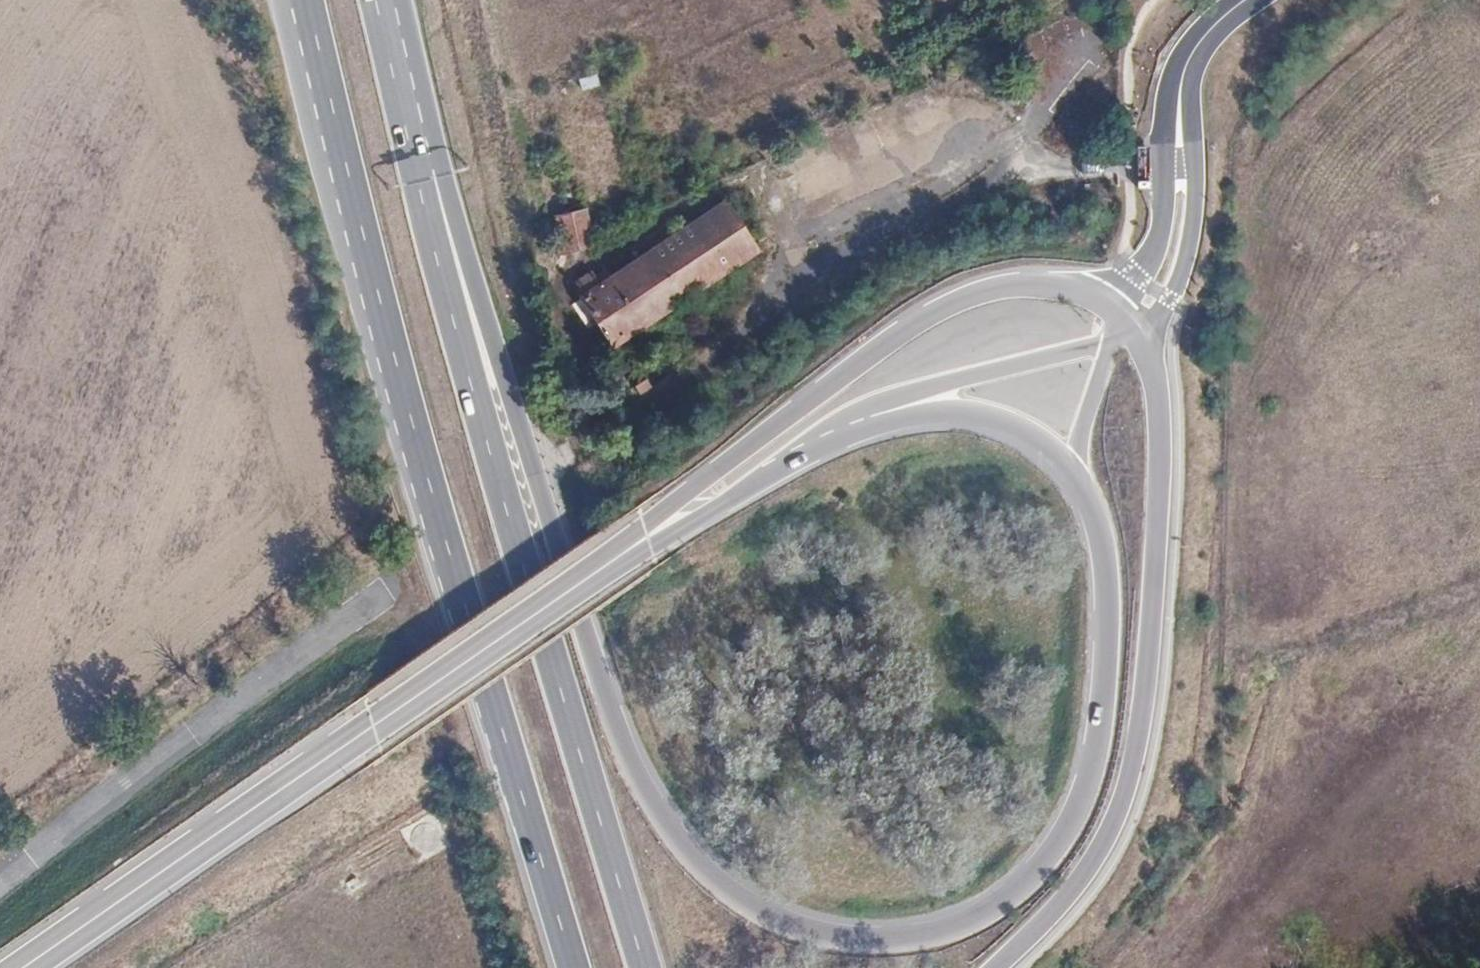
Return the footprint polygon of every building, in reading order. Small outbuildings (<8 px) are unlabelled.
[(546,199),(551,217),(579,212),(573,194),(546,199)] [(591,279),(589,275),(575,285),(583,298),(579,300),(610,345),(756,250),(721,205),(609,280),(603,272),(591,279)] [(579,212),(551,217),(555,254),(592,247),(585,208),(579,212)]
